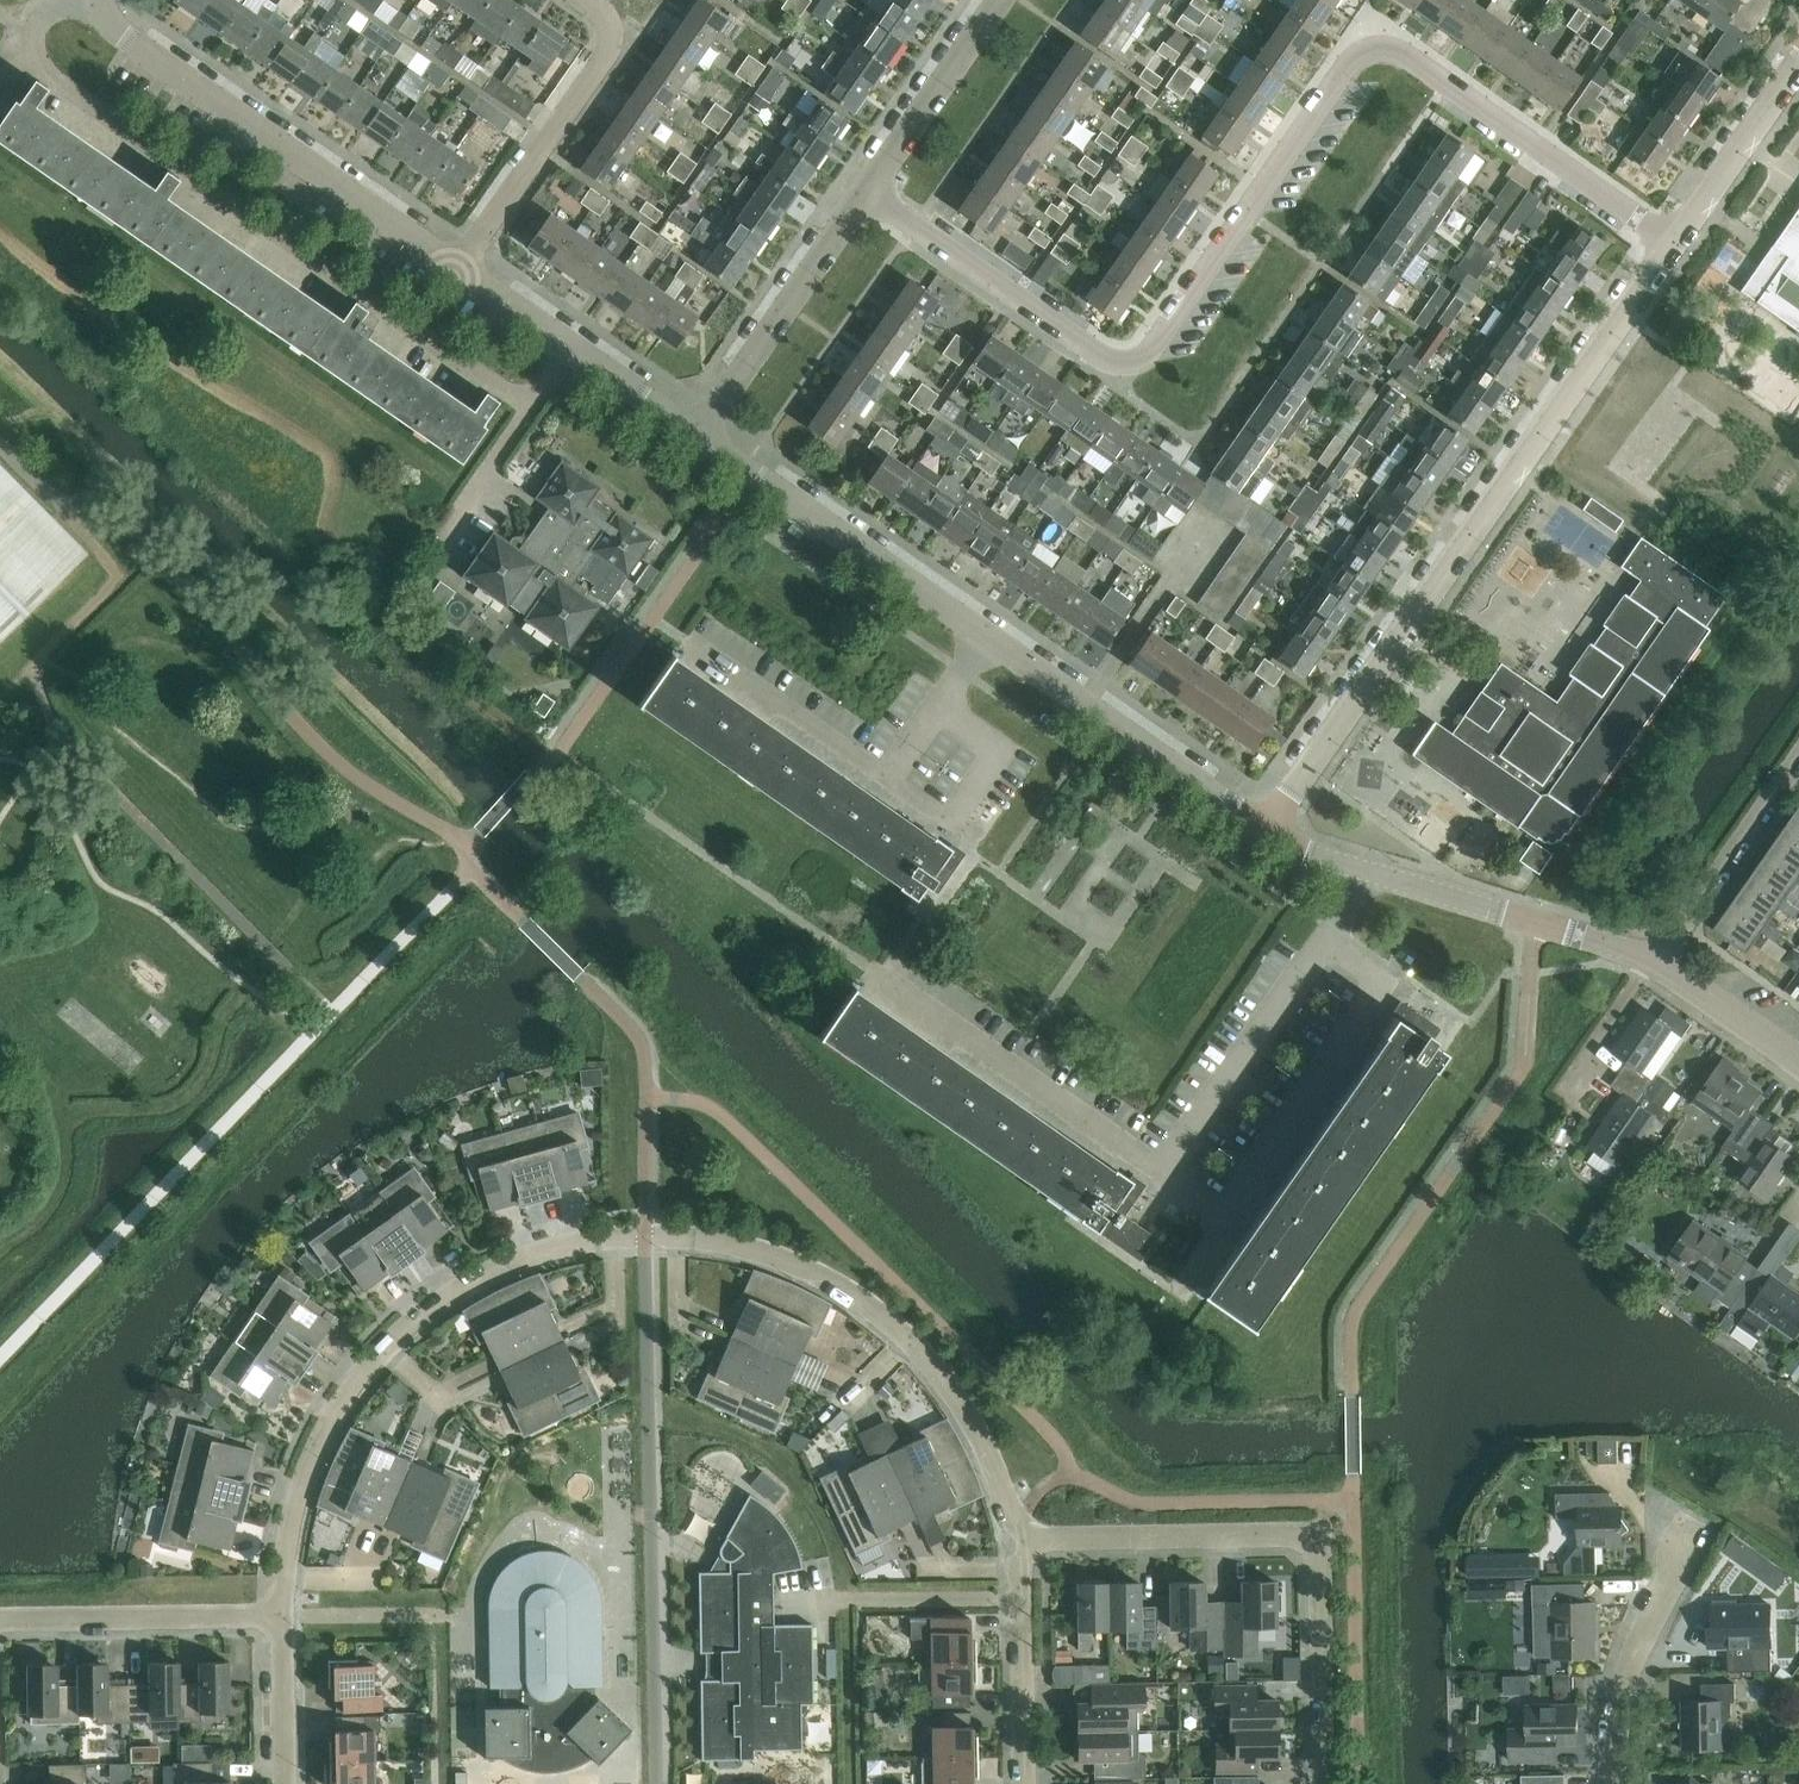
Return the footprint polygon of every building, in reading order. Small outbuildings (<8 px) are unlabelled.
[(210,0),(175,0),(174,1),(198,17),(210,0)] [(198,17),(222,34),(241,6),(245,0),(210,0),(198,17)] [(348,5),(341,0),(336,0),(319,23),(328,30),(337,17),(338,18),(348,5)] [(373,14),(374,14),(383,0),(352,0),(373,14)] [(445,13),(452,3),(454,0),(427,0),(445,13)] [(452,3),(475,19),(488,0),(454,0),(452,3)] [(475,19),(469,28),(492,44),(498,35),(499,36),(519,8),(508,0),(488,0),(475,19)] [(683,23),(710,42),(728,17),(704,0),(699,0),(683,23)] [(789,0),(787,0),(781,9),(797,20),(804,11),(789,0)] [(804,11),(811,1),(810,0),(789,0),(804,11)] [(836,0),(820,0),(819,2),(830,9),(836,0)] [(865,4),(859,0),(853,0),(849,6),(850,6),(901,43),(918,19),(891,0),(889,0),(880,14),(866,4),(865,4)] [(918,19),(931,0),(891,0),(918,19)] [(1096,12),(1128,34),(1145,10),(1131,0),(1104,0),(1096,12)] [(1145,10),(1152,0),(1131,0),(1145,10)] [(1189,4),(1205,15),(1206,14),(1212,6),(1204,0),(1192,0),(1189,4)] [(1323,0),(1296,0),(1288,12),(1315,31),(1332,6),(1323,0)] [(1413,9),(1419,0),(1399,0),(1413,9)] [(1413,9),(1437,26),(1455,0),(1419,0),(1413,9)] [(1437,26),(1461,43),(1483,11),(1467,0),(1455,0),(1437,26)] [(1551,16),(1563,0),(1548,0),(1541,9),(1551,16)] [(1597,1),(1595,0),(1576,0),(1591,10),(1597,1)] [(1597,1),(1591,10),(1606,21),(1613,12),(1608,9),(1611,5),(1610,0),(1598,0),(1597,1)] [(1698,14),(1707,0),(1678,0),(1698,14)] [(1736,0),(1707,0),(1698,14),(1724,32),(1704,61),(1722,74),(1748,37),(1727,22),(1740,3),(1736,0)] [(1205,15),(1189,4),(1174,24),(1191,36),(1193,34),(1199,24),(1205,15)] [(356,10),(348,5),(338,18),(347,24),(356,10)] [(241,6),(222,34),(245,50),(265,22),(272,12),(263,6),(256,16),(241,6)] [(901,43),(850,6),(844,14),(868,31),(857,46),(886,66),(901,43)] [(543,24),(519,8),(499,36),(523,52),(543,24)] [(1566,26),(1576,33),(1587,16),(1577,10),(1566,26)] [(398,31),(407,17),(398,11),(388,24),(398,31)] [(1508,28),(1483,11),(1461,43),(1485,60),(1508,28)] [(1649,31),(1655,22),(1639,11),(1633,20),(1649,31)] [(1128,34),(1096,12),(1080,36),(1111,58),(1128,34)] [(1315,31),(1288,12),(1271,36),(1298,56),(1315,31)] [(1206,14),(1205,15),(1199,24),(1216,36),(1223,26),(1206,14)] [(407,17),(398,31),(410,39),(420,25),(407,17)] [(384,50),(394,37),(370,20),(360,34),(384,50)] [(265,22),(245,50),(269,67),(289,39),(294,31),(285,24),(279,32),(265,22)] [(1670,32),(1655,22),(1649,31),(1664,41),(1670,32)] [(710,42),(683,23),(666,47),(693,66),(710,42)] [(566,40),(543,24),(523,52),(533,59),(526,68),(540,77),(566,40)] [(1199,24),(1193,34),(1209,45),(1216,36),(1199,24)] [(1591,43),(1601,50),(1612,33),(1602,26),(1591,43)] [(1532,45),(1508,28),(1485,60),(1510,77),(1532,45)] [(1163,42),(1156,52),(1173,63),(1189,40),(1175,30),(1170,37),(1169,36),(1164,43),(1163,42)] [(289,39),(269,67),(292,83),(312,55),(324,39),(314,33),(303,48),(289,39)] [(1616,43),(1629,51),(1635,42),(1623,34),(1616,43)] [(445,63),(454,49),(456,47),(451,43),(449,46),(444,43),(442,45),(428,36),(421,47),(445,63)] [(1298,56),(1271,36),(1254,62),(1281,81),(1298,56)] [(394,37),(384,50),(393,57),(403,43),(394,37)] [(712,42),(701,60),(721,72),(732,54),(712,42)] [(1059,66),(1091,88),(1107,64),(1075,42),(1059,66)] [(1629,51),(1616,43),(1608,55),(1620,64),(1629,51)] [(1532,45),(1510,77),(1534,94),(1556,62),(1532,45)] [(833,51),(827,60),(869,89),(886,66),(857,46),(847,61),(833,51)] [(693,66),(666,47),(649,71),(676,91),(693,66)] [(464,56),(454,49),(445,63),(454,70),(454,69),(469,79),(477,68),(462,57),(464,56)] [(788,69),(795,59),(782,49),(774,60),(788,69)] [(1719,79),(1693,61),(1679,51),(1663,75),(1667,78),(1702,102),(1703,101),(1707,103),(1716,91),(1712,88),(1719,79)] [(1173,63),(1156,52),(1139,77),(1155,89),(1173,63)] [(431,83),(441,69),(417,53),(407,67),(425,79),(418,90),(418,96),(420,98),(430,83),(431,83)] [(335,71),(312,55),(292,83),(316,99),(335,71)] [(742,65),(758,76),(765,67),(748,55),(742,65)] [(477,68),(469,79),(483,89),(482,90),(492,97),(508,74),(507,74),(516,61),(510,57),(498,75),(499,76),(497,78),(492,75),(491,77),(477,68)] [(869,89),(827,60),(821,68),(835,78),(824,93),(852,113),(869,89)] [(1254,62),(1237,87),(1264,106),(1281,81),(1254,62)] [(1580,79),(1556,62),(1534,94),(1558,111),(1580,79)] [(758,76),(742,65),(735,75),(751,86),(758,76)] [(1059,66),(1042,90),(1074,112),(1091,88),(1059,66)] [(773,67),(755,92),(768,101),(786,76),(773,67)] [(1178,67),(1171,78),(1188,89),(1195,79),(1178,67)] [(441,69),(431,83),(440,89),(450,75),(441,69)] [(335,71),(316,99),(339,115),(359,87),(335,71)] [(649,71),(633,95),(660,115),(676,91),(649,71)] [(512,77),(508,74),(492,97),(525,119),(535,105),(506,85),(512,77)] [(1188,89),(1171,78),(1165,87),(1181,98),(1188,89)] [(1702,102),(1667,78),(1651,101),(1686,126),(1702,102)] [(462,463),(486,428),(482,425),(498,402),(497,401),(498,399),(489,393),(487,394),(486,394),(469,415),(363,343),(373,329),(379,320),(367,311),(366,310),(367,308),(358,302),(357,304),(355,303),(339,326),(163,204),(178,180),(177,179),(179,177),(170,171),(169,173),(167,172),(151,196),(31,113),(48,89),(47,89),(48,87),(39,80),(37,82),(36,81),(20,105),(16,102),(12,108),(0,124),(0,143),(462,463)] [(1584,90),(1596,99),(1602,89),(1590,81),(1584,90)] [(359,87),(339,115),(363,132),(382,104),(359,87)] [(1150,108),(1157,99),(1157,98),(1140,87),(1133,97),(1150,108)] [(1264,106),(1237,87),(1219,111),(1247,130),(1264,106)] [(1074,112),(1042,90),(1025,115),(1057,137),(1074,112)] [(1596,99),(1584,90),(1566,116),(1578,124),(1589,109),(1598,116),(1605,106),(1595,99),(1596,99)] [(768,101),(755,92),(747,103),(762,114),(769,103),(768,102),(768,101)] [(476,120),(489,102),(478,95),(469,109),(478,115),(475,119),(476,120)] [(660,115),(633,95),(615,121),(642,140),(660,115)] [(794,107),(788,115),(830,145),(847,121),(819,101),(808,117),(794,107)] [(1686,126),(1651,101),(1642,113),(1652,120),(1644,131),(1670,149),(1686,126)] [(489,102),(476,120),(480,123),(483,118),(502,132),(512,118),(489,102)] [(708,113),(724,125),(731,115),(715,103),(708,113)] [(382,104),(363,132),(386,148),(406,120),(382,104)] [(1117,107),(1110,117),(1127,129),(1134,119),(1117,107)] [(1247,130),(1219,111),(1202,136),(1230,155),(1247,130)] [(724,125),(708,113),(701,122),(718,134),(724,125)] [(830,145),(788,115),(783,123),(797,133),(786,148),(814,168),(830,145)] [(1025,115),(1008,139),(1040,161),(1057,137),(1025,115)] [(749,123),(739,116),(729,131),(739,138),(749,123)] [(406,120),(386,148),(410,164),(429,136),(406,120)] [(642,140),(615,121),(598,145),(625,164),(642,140)] [(1670,149),(1644,131),(1635,125),(1617,149),(1627,156),(1653,174),(1670,149)] [(1100,132),(1094,142),(1110,153),(1117,143),(1100,132)] [(1429,159),(1455,177),(1472,153),(1446,135),(1429,159)] [(429,136),(410,164),(434,181),(453,153),(452,152),(456,147),(447,141),(443,146),(429,136)] [(1147,148),(1131,136),(1117,155),(1134,167),(1147,148)] [(1008,139),(991,163),(1023,185),(1040,161),(1008,139)] [(625,164),(598,145),(580,170),(608,189),(625,164)] [(814,168),(786,148),(775,163),(762,154),(755,162),(769,172),(769,173),(797,192),(814,168)] [(453,153),(434,181),(457,197),(477,169),(453,153)] [(680,153),(673,162),(690,174),(696,164),(680,153)] [(1190,154),(1173,179),(1200,198),(1217,173),(1190,154)] [(1084,156),(1077,166),(1094,177),(1101,167),(1084,156)] [(1429,159),(1413,183),(1449,207),(1465,184),(1455,177),(1429,159)] [(690,174),(673,162),(667,172),(683,183),(690,174)] [(991,163),(974,187),(1006,210),(1023,185),(991,163)] [(1173,179),(1172,180),(1157,169),(1140,193),(1156,204),(1183,223),(1200,198),(1173,179)] [(745,177),(739,186),(781,215),(797,192),(769,173),(759,187),(745,177)] [(1492,203),(1495,204),(1506,212),(1523,188),(1509,178),(1492,203)] [(1413,183),(1397,206),(1433,230),(1449,207),(1413,183)] [(1086,194),(1092,186),(1089,184),(1084,191),(1073,184),(1066,194),(1082,205),(1090,196),(1086,194)] [(1095,188),(1092,186),(1086,194),(1090,196),(1082,205),(1083,206),(1084,205),(1100,216),(1113,196),(1097,185),(1095,188)] [(733,194),(738,198),(728,213),(765,239),(781,215),(739,186),(733,194)] [(1006,210),(974,187),(958,212),(990,234),(1006,210)] [(590,188),(580,202),(599,216),(610,202),(590,188)] [(1527,191),(1511,215),(1534,232),(1546,215),(1535,208),(1541,200),(1527,191)] [(1057,208),(1067,215),(1073,207),(1062,199),(1057,208)] [(655,223),(662,213),(646,201),(639,211),(655,223)] [(1067,215),(1057,208),(1051,203),(1044,213),(1060,225),(1067,215)] [(1156,204),(1138,228),(1166,247),(1183,223),(1156,204)] [(1506,212),(1495,204),(1479,228),(1489,235),(1506,212)] [(1433,230),(1397,206),(1381,229),(1417,254),(1433,230)] [(1774,248),(1765,262),(1762,260),(1740,292),(1798,333),(1798,207),(1793,215),(1798,218),(1778,248),(1773,244),(1772,246),(1774,248)] [(702,217),(696,225),(749,262),(765,239),(728,213),(717,227),(702,217)] [(552,263),(574,231),(549,214),(527,246),(552,263)] [(1534,232),(1511,215),(1502,228),(1512,235),(1521,223),(1534,232)] [(1604,244),(1578,226),(1565,217),(1549,242),(1561,250),(1587,268),(1604,244)] [(640,222),(629,237),(639,243),(649,250),(659,235),(640,222)] [(749,262),(696,225),(690,234),(714,251),(704,266),(732,286),(749,262)] [(1034,227),(1027,237),(1044,249),(1051,239),(1034,227)] [(1166,247),(1138,228),(1121,253),(1149,272),(1166,247)] [(1489,235),(1479,228),(1471,238),(1475,241),(1466,253),(1476,260),(1485,247),(1482,245),(1489,235)] [(1417,254),(1381,229),(1364,253),(1390,270),(1400,277),(1417,254)] [(599,248),(574,231),(552,263),(577,280),(599,248)] [(1063,234),(1056,244),(1072,256),(1080,245),(1063,234)] [(1072,256),(1056,244),(1050,253),(1066,265),(1072,256)] [(1494,254),(1485,247),(1476,260),(1485,267),(1494,254)] [(624,266),(599,248),(577,280),(601,297),(624,266)] [(1587,268),(1561,250),(1545,274),(1571,292),(1587,268)] [(1149,272),(1121,253),(1104,278),(1131,297),(1149,272)] [(1390,270),(1364,253),(1348,277),(1384,302),(1400,277),(1390,270)] [(1476,260),(1466,253),(1457,266),(1454,264),(1446,276),(1459,285),(1460,284),(1476,260)] [(1476,260),(1460,284),(1476,295),(1483,284),(1476,280),(1485,267),(1476,260)] [(685,284),(695,269),(685,262),(674,277),(685,284)] [(624,266),(601,297),(626,315),(648,283),(624,266)] [(1571,292),(1545,274),(1535,267),(1519,290),(1555,315),(1571,292)] [(673,300),(651,332),(675,349),(698,317),(683,307),(695,290),(694,290),(704,275),(695,269),(685,284),(673,300)] [(1131,297),(1104,278),(1087,302),(1114,321),(1131,297)] [(938,299),(925,290),(911,280),(893,304),(921,324),(938,299)] [(673,300),(648,283),(626,315),(651,332),(673,300)] [(1454,296),(1445,309),(1469,325),(1471,326),(1476,320),(1460,309),(1464,303),(1467,305),(1474,295),(1475,295),(1476,295),(1460,284),(1459,285),(1460,286),(1454,296)] [(1326,309),(1351,327),(1359,316),(1369,322),(1378,310),(1342,285),(1326,309)] [(1425,294),(1424,294),(1440,305),(1449,293),(1439,285),(1430,298),(1425,294)] [(1519,290),(1503,313),(1538,338),(1555,315),(1519,290)] [(1440,305),(1424,294),(1408,318),(1414,322),(1413,322),(1424,329),(1440,305)] [(921,324),(893,304),(876,329),(903,348),(921,324)] [(1326,309),(1309,332),(1335,350),(1346,357),(1362,334),(1351,327),(1326,309)] [(1436,321),(1429,332),(1442,341),(1449,330),(1447,329),(1450,325),(1464,334),(1469,325),(1445,309),(1437,322),(1436,321)] [(1503,313),(1486,337),(1522,362),(1538,338),(1503,313)] [(903,348),(876,329),(859,354),(886,373),(903,348)] [(1335,350),(1309,332),(1293,356),(1329,382),(1339,368),(1328,360),(1335,350)] [(1419,341),(1411,354),(1426,364),(1442,341),(1429,332),(1421,343),(1419,341)] [(949,344),(966,355),(972,346),(956,335),(949,344)] [(995,381),(1015,353),(991,336),(971,364),(995,381)] [(1486,337),(1470,360),(1506,385),(1522,362),(1486,337)] [(1404,342),(1394,355),(1405,362),(1411,354),(1419,341),(1413,349),(1404,342)] [(966,355),(949,344),(942,354),(953,361),(943,375),(949,379),(966,355)] [(1015,353),(995,381),(1007,389),(1000,400),(1011,408),(1039,369),(1015,353)] [(859,354),(842,378),(869,398),(886,373),(859,354)] [(1411,354),(1405,362),(1396,375),(1402,367),(1403,368),(1394,380),(1415,394),(1423,382),(1411,373),(1415,368),(1424,375),(1429,367),(1425,365),(1426,364),(1411,354)] [(1405,362),(1394,355),(1386,368),(1396,375),(1405,362)] [(1293,356),(1276,379),(1302,397),(1310,386),(1321,393),(1329,382),(1293,356)] [(1480,367),(1472,379),(1463,373),(1455,385),(1489,409),(1506,385),(1470,360),(1480,367)] [(1039,369),(1011,408),(1022,416),(1030,405),(1042,413),(1062,386),(1039,369)] [(842,378),(824,403),(852,422),(869,398),(842,378)] [(1302,397),(1276,379),(1260,403),(1296,428),(1304,415),(1295,408),(1302,397)] [(921,384),(915,393),(931,404),(938,395),(921,384)] [(1448,399),(1454,404),(1446,415),(1472,433),(1489,409),(1455,385),(1454,386),(1457,387),(1448,399)] [(1062,386),(1042,413),(1066,430),(1086,402),(1062,386)] [(1390,387),(1373,411),(1396,427),(1401,419),(1393,414),(1405,397),(1390,387)] [(1358,402),(1368,409),(1378,395),(1367,388),(1358,402)] [(931,404),(915,393),(908,403),(924,415),(931,404)] [(1086,402),(1066,430),(1090,446),(1110,419),(1086,402)] [(1368,409),(1358,402),(1349,414),(1359,421),(1368,409)] [(852,422),(824,403),(807,428),(834,447),(852,422)] [(1260,403),(1244,426),(1270,444),(1277,433),(1287,440),(1296,428),(1260,403)] [(961,428),(971,415),(962,408),(952,422),(961,428)] [(1396,427),(1373,411),(1357,434),(1373,445),(1388,422),(1395,427),(1396,427)] [(972,415),(971,415),(961,428),(985,445),(997,428),(995,431),(985,425),(984,427),(970,418),(972,415)] [(1467,441),(1441,423),(1431,416),(1415,440),(1450,464),(1467,441)] [(934,437),(943,424),(934,417),(925,430),(934,437)] [(1133,435),(1110,419),(1090,446),(1113,463),(1133,435)] [(943,424),(934,437),(944,444),(944,443),(958,453),(967,440),(943,424)] [(1270,444),(1244,426),(1228,449),(1261,472),(1269,461),(1262,455),(1270,444)] [(874,438),(890,449),(898,439),(881,428),(874,438)] [(1002,432),(997,428),(985,445),(1008,460),(1017,447),(999,435),(1002,432)] [(1373,445),(1357,434),(1341,458),(1352,465),(1360,453),(1361,454),(1368,443),(1372,446),(1373,445)] [(1407,450),(1398,463),(1434,488),(1450,464),(1415,440),(1414,440),(1406,434),(1399,444),(1407,450)] [(1133,435),(1113,463),(1102,478),(1114,486),(1125,471),(1137,479),(1157,452),(1133,435)] [(1335,435),(1326,448),(1336,455),(1345,442),(1335,435)] [(890,449),(874,438),(868,447),(884,459),(890,449)] [(1336,455),(1326,448),(1317,461),(1327,468),(1336,455)] [(1261,472),(1228,449),(1211,474),(1232,488),(1246,498),(1263,474),(1261,472)] [(982,470),(991,457),(981,450),(972,463),(982,470)] [(1387,464),(1373,451),(1360,465),(1375,478),(1387,464)] [(1157,452),(1137,479),(1149,488),(1141,500),(1152,508),(1180,468),(1157,452)] [(910,459),(905,467),(887,455),(868,483),(891,499),(916,463),(910,459)] [(991,457),(982,470),(991,476),(1000,463),(991,457)] [(1352,465),(1341,458),(1325,482),(1336,490),(1344,479),(1343,478),(1352,465)] [(549,478),(549,479),(536,498),(553,510),(547,518),(543,516),(519,550),(493,532),(463,575),(507,606),(509,604),(526,616),(524,619),(568,649),(599,606),(582,594),(590,581),(594,583),(589,590),(606,603),(641,557),(642,557),(654,539),(636,526),(635,527),(616,513),(615,514),(592,497),(599,487),(579,474),(580,473),(562,460),(549,478)] [(918,461),(916,463),(891,499),(915,516),(935,488),(942,478),(918,461)] [(1434,488),(1398,463),(1396,462),(1380,485),(1392,493),(1418,511),(1434,488)] [(1029,483),(1038,470),(1029,464),(1020,477),(1029,483)] [(88,554),(0,465),(0,641),(88,554)] [(1204,484),(1180,468),(1152,508),(1163,515),(1171,503),(1184,512),(1194,498),(1204,484)] [(1029,483),(1038,490),(1047,496),(1046,495),(1050,489),(1057,493),(1062,486),(1038,470),(1029,483)] [(1211,474),(1204,484),(1194,498),(1214,513),(1232,488),(1211,474)] [(1029,483),(1020,477),(1019,477),(1028,483),(1019,496),(1029,503),(1038,490),(1029,483)] [(1306,504),(1315,491),(1305,484),(1300,491),(1288,483),(1285,489),(1296,497),(1306,504)] [(1062,486),(1057,493),(1057,494),(1057,495),(1079,510),(1089,497),(1079,491),(1076,496),(1062,486)] [(958,504),(935,488),(915,516),(938,532),(966,492),(958,504)] [(1247,499),(1246,498),(1232,488),(1214,513),(1230,524),(1247,499)] [(1047,496),(1038,490),(1029,503),(1038,509),(1047,496)] [(1315,491),(1306,504),(1316,510),(1324,498),(1315,491)] [(966,492),(938,532),(962,548),(990,508),(966,492)] [(1392,493),(1376,517),(1366,510),(1401,535),(1418,511),(1392,493)] [(1099,504),(1089,497),(1079,510),(1090,517),(1099,504)] [(1296,497),(1280,522),(1286,526),(1289,528),(1290,527),(1306,504),(1296,497)] [(1590,498),(1582,510),(1614,532),(1622,521),(1590,498)] [(1280,522),(1247,499),(1230,524),(1246,535),(1246,533),(1273,552),(1289,528),(1286,526),(1280,522)] [(1306,504),(1290,527),(1299,534),(1316,510),(1306,504)] [(1077,536),(1086,523),(1060,506),(1052,519),(1077,536)] [(990,508),(962,548),(986,565),(1005,537),(1014,525),(990,508)] [(1366,510),(1349,534),(1385,559),(1401,535),(1366,510)] [(1094,529),(1086,523),(1077,536),(1086,542),(1094,529)] [(1127,543),(1136,530),(1127,524),(1117,537),(1127,543)] [(1146,537),(1136,530),(1127,543),(1137,550),(1146,537)] [(1246,533),(1246,535),(1232,554),(1258,573),(1273,552),(1246,533)] [(1385,559),(1349,534),(1333,557),(1343,564),(1369,582),(1385,559)] [(1005,537),(986,565),(1009,581),(1029,553),(1005,537)] [(1640,538),(1620,566),(1640,581),(1705,625),(1725,597),(1640,538)] [(1285,540),(1276,553),(1286,560),(1295,547),(1285,540)] [(1123,569),(1133,556),(1122,549),(1113,562),(1123,569)] [(1053,570),(1029,553),(1009,581),(1034,598),(1053,570)] [(1286,560),(1276,553),(1259,577),(1272,586),(1273,584),(1274,585),(1281,575),(1277,572),(1286,560)] [(1232,554),(1224,565),(1251,584),(1258,573),(1232,554)] [(1141,562),(1133,556),(1123,569),(1132,575),(1141,562)] [(1343,564),(1327,587),(1353,605),(1369,582),(1343,564)] [(1251,584),(1224,565),(1217,575),(1244,594),(1251,584)] [(1076,586),(1053,570),(1034,598),(1056,614),(1076,586)] [(1244,594),(1217,575),(1210,586),(1236,604),(1244,594)] [(1272,586),(1259,577),(1243,600),(1253,607),(1254,607),(1258,610),(1262,605),(1257,601),(1262,594),(1264,595),(1266,592),(1268,591),(1272,586)] [(424,604),(440,614),(455,592),(440,581),(424,604)] [(1317,581),(1300,605),(1336,629),(1353,605),(1327,587),(1317,581)] [(1433,722),(1412,753),(1426,763),(1518,827),(1519,826),(1543,843),(1560,840),(1577,816),(1578,816),(1642,724),(1663,694),(1696,646),(1709,628),(1705,625),(1640,581),(1628,599),(1623,596),(1599,632),(1602,634),(1594,646),(1590,644),(1568,675),(1573,678),(1556,702),(1522,678),(1500,663),(1465,714),(1451,735),(1433,722)] [(1100,603),(1076,586),(1056,614),(1081,631),(1100,603)] [(1236,604),(1210,586),(1198,604),(1224,622),(1236,604)] [(1175,618),(1174,619),(1189,629),(1200,613),(1175,596),(1158,621),(1166,626),(1172,616),(1175,618)] [(1253,607),(1243,600),(1234,612),(1244,619),(1253,607)] [(1100,603),(1081,631),(1104,647),(1124,619),(1100,603)] [(1336,629),(1300,605),(1284,628),(1294,635),(1320,652),(1336,629)] [(1214,646),(1225,631),(1215,624),(1205,639),(1214,646)] [(1234,637),(1225,631),(1214,646),(1224,652),(1234,637)] [(1153,681),(1175,649),(1150,632),(1128,664),(1153,681)] [(1320,652),(1294,635),(1277,659),(1303,677),(1320,652)] [(1175,649),(1153,681),(1177,698),(1200,667),(1175,649)] [(675,656),(673,655),(637,706),(639,707),(643,701),(900,881),(896,886),(914,898),(924,884),(937,894),(962,859),(948,850),(950,847),(932,835),(928,841),(671,662),(675,656)] [(1264,680),(1274,666),(1264,658),(1254,673),(1264,680)] [(1283,672),(1274,666),(1264,680),(1273,687),(1283,672)] [(1224,684),(1200,667),(1177,698),(1202,716),(1224,684)] [(1249,701),(1224,684),(1202,716),(1227,733),(1249,701)] [(533,709),(545,717),(555,702),(543,694),(533,709)] [(1274,718),(1249,701),(1227,733),(1252,750),(1274,718)] [(1785,830),(1798,839),(1798,810),(1785,830)] [(1768,854),(1798,876),(1798,839),(1785,830),(1768,854)] [(1537,875),(1552,854),(1532,841),(1518,862),(1537,875)] [(1751,879),(1783,901),(1785,898),(1795,883),(1798,885),(1798,876),(1768,854),(1751,879)] [(1734,903),(1765,926),(1767,923),(1778,907),(1795,919),(1798,912),(1798,908),(1785,898),(1783,901),(1751,879),(1734,903)] [(1765,926),(1734,903),(1716,929),(1747,951),(1761,932),(1777,943),(1784,934),(1767,923),(1765,926)] [(855,987),(853,986),(818,1037),(819,1039),(824,1033),(1077,1209),(1081,1212),(1077,1218),(1140,1261),(1156,1238),(1125,1216),(1142,1190),(1129,1181),(1130,1179),(1112,1167),(1108,1172),(851,993),(855,987)] [(1202,1292),(1201,1294),(1252,1329),(1253,1328),(1247,1324),(1427,1066),(1433,1071),(1445,1053),(1431,1043),(1440,1029),(1405,1005),(1396,1018),(1394,1017),(1381,1035),(1387,1039),(1208,1296),(1202,1292)] [(1667,1007),(1659,1019),(1644,1009),(1613,1053),(1627,1062),(1619,1074),(1671,1109),(1680,1096),(1674,1092),(1676,1089),(1654,1074),(1651,1078),(1641,1071),(1660,1043),(1661,1043),(1671,1029),(1682,1037),(1691,1024),(1667,1007)] [(1720,1063),(1699,1092),(1713,1102),(1706,1111),(1734,1131),(1730,1138),(1742,1146),(1762,1116),(1751,1108),(1763,1092),(1731,1070),(1735,1065),(1724,1057),(1720,1063)] [(1671,1109),(1619,1074),(1611,1086),(1624,1095),(1589,1146),(1619,1167),(1654,1117),(1661,1122),(1668,1111),(1669,1111),(1671,1109)] [(578,1113),(538,1124),(557,1194),(558,1194),(558,1191),(588,1183),(577,1142),(585,1140),(578,1113)] [(1722,1147),(1747,1164),(1736,1179),(1766,1200),(1796,1158),(1795,1157),(1798,1151),(1798,1147),(1773,1129),(1776,1126),(1762,1116),(1742,1146),(1730,1138),(1729,1138),(1722,1147)] [(503,1134),(502,1134),(522,1204),(557,1194),(538,1124),(537,1124),(538,1127),(504,1137),(503,1134)] [(522,1204),(502,1134),(463,1145),(470,1172),(478,1169),(489,1210),(520,1202),(521,1205),(522,1204)] [(414,1168),(380,1192),(422,1252),(423,1251),(421,1249),(447,1230),(423,1196),(430,1191),(414,1168)] [(422,1252),(380,1192),(379,1193),(381,1195),(352,1216),(351,1213),(350,1214),(392,1273),(422,1252)] [(392,1273),(350,1214),(310,1242),(327,1265),(339,1255),(364,1290),(390,1271),(392,1274),(392,1273)] [(1731,1308),(1758,1269),(1745,1259),(1746,1257),(1694,1221),(1671,1255),(1722,1290),(1716,1298),(1731,1308)] [(1733,1309),(1724,1321),(1732,1327),(1738,1318),(1740,1320),(1737,1325),(1759,1340),(1771,1322),(1794,1338),(1798,1332),(1798,1294),(1786,1285),(1792,1277),(1778,1267),(1770,1277),(1758,1269),(1731,1308),(1733,1309)] [(748,1299),(731,1337),(763,1351),(792,1286),(779,1280),(771,1277),(762,1274),(754,1271),(742,1297),(748,1299)] [(505,1288),(500,1290),(531,1355),(563,1339),(546,1302),(551,1300),(538,1274),(530,1278),(521,1281),(513,1284),(505,1288)] [(279,1277),(255,1311),(316,1352),(316,1351),(313,1349),(331,1323),(297,1299),(302,1292),(279,1277)] [(805,1292),(792,1286),(763,1351),(796,1365),(812,1328),(818,1331),(829,1305),(821,1300),(813,1296),(805,1292)] [(472,1306),(464,1310),(477,1336),(482,1333),(499,1370),(531,1355),(500,1290),(488,1297),(480,1301),(472,1306)] [(316,1352),(255,1311),(257,1313),(237,1342),(235,1341),(234,1341),(295,1382),(316,1352)] [(763,1351),(731,1337),(715,1374),(709,1371),(698,1397),(735,1414),(763,1351)] [(581,1376),(563,1339),(531,1355),(561,1417),(598,1399),(586,1373),(581,1376)] [(295,1382),(234,1341),(211,1375),(234,1391),(239,1384),(274,1408),(292,1381),(294,1383),(295,1382)] [(763,1351),(735,1414),(773,1431),(785,1405),(779,1403),(796,1365),(763,1351)] [(531,1355),(499,1370),(517,1407),(512,1409),(524,1435),(561,1417),(531,1355)] [(842,1452),(839,1440),(855,1436),(850,1415),(814,1425),(819,1443),(806,1446),(810,1461),(842,1452)] [(951,1427),(946,1419),(921,1431),(923,1437),(886,1454),(901,1486),(966,1456),(960,1443),(955,1435),(951,1427)] [(409,1447),(418,1433),(404,1424),(395,1438),(409,1447)] [(179,1465),(249,1483),(250,1482),(247,1481),(254,1450),(214,1440),(216,1432),(189,1425),(179,1465)] [(334,1461),(332,1466),(398,1494),(412,1461),(374,1445),(377,1440),(351,1429),(346,1437),(342,1445),(338,1453),(334,1461)] [(1618,1463),(1617,1440),(1598,1440),(1599,1464),(1618,1463)] [(901,1486),(886,1454),(850,1471),(847,1466),(821,1478),(839,1515),(901,1486)] [(968,1460),(966,1456),(901,1486),(916,1518),(953,1501),(956,1506),(981,1494),(978,1485),(975,1477),(972,1469),(968,1460)] [(412,1461),(398,1494),(461,1521),(477,1483),(451,1472),(449,1477),(412,1461)] [(170,1500),(170,1501),(240,1519),(249,1483),(179,1465),(179,1466),(181,1467),(173,1501),(170,1500)] [(321,1496),(318,1504),(344,1516),(346,1510),(384,1527),(398,1494),(332,1466),(330,1470),(327,1479),(324,1487),(321,1496)] [(574,1510),(603,1509),(603,1479),(573,1480),(574,1510)] [(901,1486),(839,1515),(856,1553),(882,1541),(880,1535),(916,1518),(901,1486)] [(1596,1574),(1596,1546),(1622,1545),(1621,1507),(1611,1507),(1610,1493),(1556,1494),(1556,1519),(1579,1518),(1579,1546),(1565,1564),(1565,1575),(1596,1574)] [(461,1521),(398,1494),(384,1527),(421,1543),(419,1548),(445,1559),(461,1521)] [(711,1572),(698,1572),(700,1653),(706,1652),(709,1662),(707,1665),(706,1670),(704,1680),(700,1680),(701,1760),(754,1759),(754,1750),(802,1749),(801,1705),(813,1704),(812,1624),(774,1625),(773,1573),(802,1568),(802,1567),(801,1562),(796,1545),(787,1530),(777,1516),(764,1504),(749,1494),(721,1545),(719,1550),(720,1554),(723,1559),(711,1572)] [(240,1519),(170,1501),(160,1541),(163,1542),(162,1547),(177,1551),(178,1546),(187,1548),(189,1539),(229,1550),(237,1519),(240,1520),(240,1519)] [(491,1688),(501,1687),(502,1706),(483,1706),(484,1758),(503,1757),(517,1765),(531,1769),(547,1771),(562,1769),(577,1764),(590,1756),(599,1764),(632,1730),(598,1696),(591,1703),(590,1686),(601,1685),(600,1605),(598,1590),(592,1577),(583,1566),(571,1558),(557,1553),(544,1551),(531,1553),(519,1557),(508,1565),(500,1574),(494,1584),(490,1595),(489,1606),(491,1688)] [(1476,1576),(1520,1575),(1519,1558),(1475,1558),(1476,1576)] [(1534,1580),(1506,1580),(1506,1591),(1525,1590),(1525,1580),(1534,1580)] [(1223,1649),(1223,1656),(1256,1655),(1255,1627),(1275,1627),(1275,1581),(1241,1582),(1242,1612),(1223,1613),(1223,1649)] [(1223,1649),(1223,1613),(1204,1613),(1203,1582),(1170,1583),(1171,1628),(1191,1628),(1191,1649),(1223,1649)] [(1109,1629),(1108,1583),(1077,1584),(1078,1650),(1091,1649),(1091,1629),(1109,1629)] [(1108,1583),(1109,1629),(1126,1629),(1127,1649),(1156,1649),(1156,1607),(1139,1607),(1139,1583),(1108,1583)] [(1555,1658),(1593,1657),(1592,1624),(1595,1624),(1594,1603),(1585,1604),(1585,1584),(1532,1585),(1533,1606),(1554,1605),(1555,1658)] [(1713,1627),(1709,1627),(1709,1648),(1728,1648),(1728,1672),(1771,1671),(1770,1604),(1737,1605),(1737,1600),(1713,1600),(1713,1627)] [(931,1662),(976,1662),(976,1641),(969,1641),(969,1617),(931,1618),(931,1662)] [(1071,1662),(1070,1651),(1055,1651),(1055,1663),(1071,1662)] [(336,1711),(382,1711),(382,1709),(381,1709),(381,1695),(373,1695),(373,1664),(371,1664),(371,1665),(357,1665),(357,1660),(328,1660),(328,1688),(335,1688),(336,1711)] [(1553,1660),(1537,1661),(1538,1677),(1553,1676),(1553,1660)] [(179,1684),(179,1662),(149,1663),(149,1684),(129,1685),(129,1723),(151,1722),(151,1713),(178,1713),(178,1722),(179,1722),(179,1684)] [(199,1683),(179,1684),(179,1722),(201,1721),(201,1712),(230,1712),(229,1662),(199,1662),(199,1683)] [(976,1683),(976,1662),(931,1662),(932,1707),(970,1707),(970,1683),(976,1683)] [(129,1723),(129,1685),(108,1685),(107,1663),(77,1664),(78,1685),(79,1685),(79,1714),(80,1714),(96,1714),(97,1723),(129,1723)] [(79,1685),(78,1685),(58,1686),(57,1664),(28,1665),(28,1715),(31,1715),(31,1724),(80,1723),(80,1714),(79,1714),(79,1685)] [(1100,1683),(1109,1683),(1109,1665),(1078,1665),(1078,1684),(1100,1683)] [(1109,1683),(1100,1683),(1100,1702),(1077,1703),(1077,1732),(1137,1731),(1137,1710),(1144,1705),(1144,1683),(1109,1683)] [(1721,1722),(1725,1722),(1731,1716),(1731,1702),(1735,1702),(1735,1684),(1702,1684),(1702,1701),(1681,1702),(1682,1750),(1722,1749),(1721,1722)] [(1234,1729),(1277,1729),(1277,1700),(1246,1701),(1246,1686),(1214,1687),(1215,1714),(1229,1714),(1229,1730),(1234,1730),(1234,1729)] [(383,1707),(383,1720),(416,1719),(415,1705),(383,1707)] [(1527,1730),(1510,1730),(1510,1761),(1543,1761),(1558,1760),(1558,1744),(1577,1744),(1577,1705),(1527,1706),(1527,1730)] [(933,1758),(978,1757),(977,1736),(971,1736),(970,1712),(940,1713),(940,1726),(932,1726),(933,1758)] [(330,1762),(374,1761),(374,1732),(380,1732),(380,1717),(381,1717),(380,1716),(336,1717),(336,1741),(329,1741),(330,1762)] [(1229,1730),(1229,1745),(1215,1745),(1215,1772),(1247,1772),(1247,1758),(1278,1757),(1277,1729),(1234,1729),(1234,1730),(1229,1730)] [(1137,1731),(1077,1732),(1078,1761),(1095,1760),(1096,1779),(1145,1778),(1145,1756),(1137,1752),(1137,1731)] [(88,1759),(91,1778),(118,1775),(116,1756),(88,1759)] [(933,1758),(922,1758),(922,1783),(971,1783),(971,1778),(978,1778),(978,1757),(933,1758)] [(330,1762),(330,1783),(337,1783),(375,1783),(374,1761),(330,1762)] [(174,1783),(230,1783),(230,1781),(211,1782),(211,1762),(173,1763),(174,1783)] [(86,1764),(49,1765),(49,1783),(87,1783),(86,1764)] [(1521,1783),(1565,1783),(1565,1775),(1521,1775),(1521,1783)]
